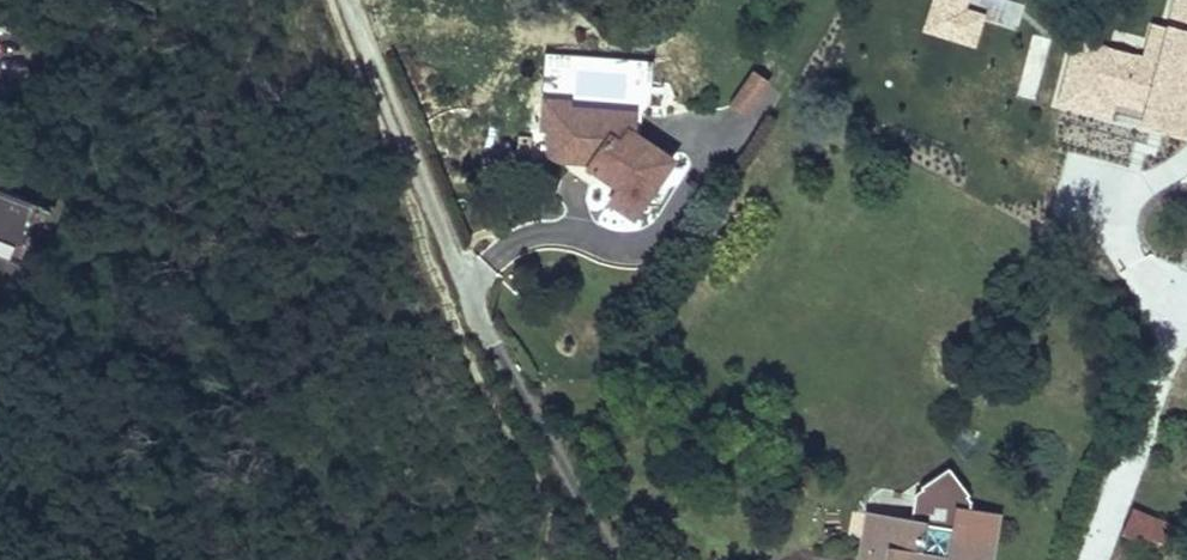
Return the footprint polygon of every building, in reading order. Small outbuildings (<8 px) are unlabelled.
[(1054,104),(1186,136),(1186,0),(1172,0),(1166,25),(1152,21),(1145,53),(1071,35),(1054,104)] [(755,116),(770,76),(746,67),(730,108),(755,116)] [(570,129),(572,107),(574,107),(575,101),(550,99),(547,128),(553,129),(553,128),(570,129)] [(677,160),(634,130),(636,112),(574,107),(572,107),(570,129),(553,128),(553,129),(552,149),(587,153),(589,150),(598,157),(594,162),(592,165),(624,188),(620,192),(644,209),(677,160)] [(598,157),(589,150),(587,153),(552,149),(551,158),(594,162),(598,157)] [(0,186),(0,232),(5,234),(22,194),(0,186)] [(644,209),(620,192),(614,202),(637,218),(644,209)] [(981,535),(988,536),(992,509),(963,506),(964,497),(959,491),(960,490),(939,463),(912,484),(914,486),(907,491),(904,519),(872,516),(867,556),(856,555),(855,559),(979,559),(981,535)] [(1147,542),(1157,519),(1135,510),(1125,532),(1147,542)] [(867,556),(872,516),(860,514),(856,555),(867,556)] [(988,536),(981,535),(979,559),(986,559),(988,536)]
